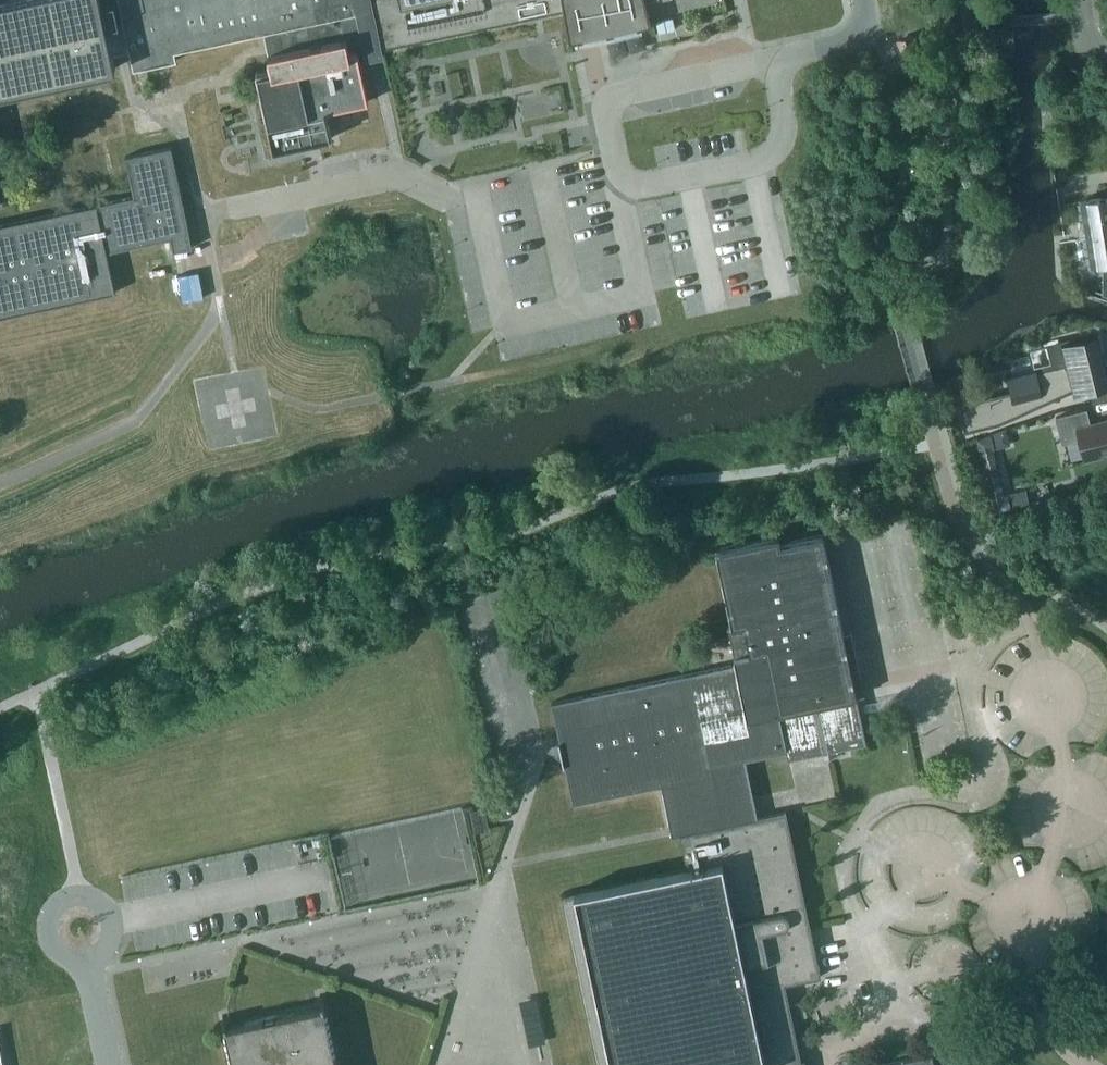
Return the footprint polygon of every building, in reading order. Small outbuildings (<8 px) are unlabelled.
[(114,67),(113,63),(105,24),(106,24),(100,0),(0,0),(0,91),(114,67)] [(263,31),(274,29),(279,51),(267,54),(271,70),(254,73),(271,151),(316,141),(330,138),(325,112),(367,103),(361,75),(360,69),(357,54),(367,52),(378,50),(562,10),(569,44),(570,43),(570,41),(587,38),(610,34),(649,24),(650,27),(651,26),(645,0),(256,0),(263,31)] [(898,40),(904,65),(918,62),(912,37),(898,40)] [(565,144),(578,141),(575,129),(562,132),(565,144)] [(114,291),(106,252),(161,240),(164,254),(191,248),(170,147),(124,157),(132,196),(95,204),(95,203),(0,223),(0,316),(114,291)] [(1080,201),(1090,266),(1105,264),(1106,276),(1106,197),(1080,201)] [(1106,376),(1106,374),(1105,374),(1103,364),(1103,363),(1094,331),(1059,341),(1065,362),(1035,370),(1034,367),(1005,375),(1009,391),(978,399),(977,397),(958,402),(966,432),(998,423),(1073,389),(1074,392),(1106,383),(1106,377),(1106,376)] [(1080,438),(1086,461),(1101,457),(1100,453),(1106,451),(1106,420),(1091,424),(1087,408),(1055,416),(1061,443),(1080,438)] [(1004,495),(993,448),(979,451),(994,511),(1028,503),(1025,490),(1004,495)] [(804,1059),(801,1060),(785,984),(821,976),(786,812),(754,819),(752,811),(756,810),(745,760),(786,751),(787,759),(863,743),(850,681),(861,679),(851,632),(844,633),(823,534),(780,543),(779,535),(716,549),(732,624),(729,625),(737,664),(550,703),(571,803),(660,785),(671,835),(679,834),(687,869),(561,896),(597,1064),(805,1064),(804,1059)] [(489,829),(484,806),(472,809),(477,831),(489,829)] [(321,993),(319,994),(322,1005),(226,1026),(224,1014),(222,1014),(233,1064),(336,1064),(321,993)] [(932,1054),(878,1064),(934,1064),(932,1054)]
